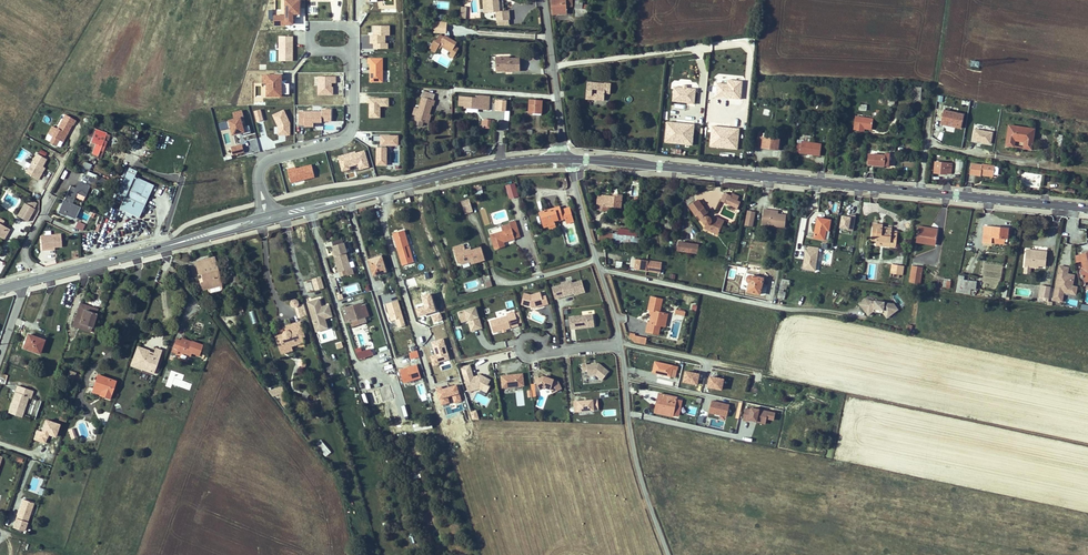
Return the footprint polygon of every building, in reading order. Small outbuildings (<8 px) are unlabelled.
[(275,16),(275,25),(286,25),(286,24),(294,24),(293,20),(292,19),(294,17),(295,17),(300,17),(300,8),(299,5),(300,5),(300,0),(286,0),(286,16),(275,16)] [(494,12),(501,10),(503,18),(515,16),(513,7),(505,9),(503,0),(491,0),(494,12)] [(572,0),(552,0),(553,14),(567,13),(567,7),(573,7),(572,0)] [(588,6),(582,5),(583,0),(580,0),(576,0),(575,16),(587,17),(588,6)] [(446,34),(447,22),(434,21),(433,34),(446,34)] [(389,26),(374,25),(374,35),(371,35),(371,44),(374,44),(374,49),(388,49),(388,43),(385,43),(385,35),(389,35),(389,26)] [(444,37),(439,34),(435,42),(433,41),(429,49),(431,50),(430,51),(434,54),(437,48),(439,49),(441,47),(451,53),(455,45),(457,42),(444,35),(444,37)] [(280,36),(279,61),(293,61),(293,46),(292,46),(292,44),(293,44),(293,36),(280,36)] [(459,47),(455,45),(451,53),(450,55),(453,57),(459,47)] [(434,54),(434,60),(438,60),(437,65),(448,65),(448,55),(434,54)] [(507,71),(520,70),(520,58),(509,59),(509,57),(496,57),(496,68),(507,68),(507,71)] [(383,82),(383,59),(369,59),(369,64),(370,64),(370,72),(372,72),(372,74),(370,74),(370,82),(383,82)] [(282,75),(263,75),(263,83),(268,83),(268,96),(282,96),(282,94),(289,94),(289,84),(286,84),(283,84),(280,80),(282,79),(282,75)] [(336,82),(336,77),(319,77),(319,94),(333,94),(333,89),(330,89),(330,87),(331,87),(331,82),(336,82)] [(741,98),(743,80),(732,79),(731,83),(727,83),(717,82),(716,96),(741,98)] [(684,87),(674,86),(673,101),(689,102),(689,103),(695,104),(696,88),(688,87),(684,87)] [(913,99),(921,100),(922,87),(914,87),(913,99)] [(707,89),(706,97),(714,98),(715,89),(707,89)] [(489,94),(465,92),(464,107),(489,109),(489,107),(489,101),(487,101),(487,98),(486,98),(486,95),(492,95),(492,93),(490,93),(489,94)] [(434,101),(435,96),(422,93),(417,116),(429,119),(430,110),(432,101),(434,101)] [(389,98),(368,98),(368,103),(370,103),(370,118),(380,118),(380,106),(389,106),(389,98)] [(542,111),(542,100),(530,100),(530,112),(533,112),(533,110),(542,111)] [(322,112),(299,111),(299,125),(305,125),(305,123),(307,123),(307,126),(314,126),(314,122),(322,122),(322,121),(332,121),(332,109),(322,109),(322,112)] [(260,110),(255,111),(257,122),(263,120),(260,110)] [(290,123),(284,110),(273,115),(278,127),(279,135),(290,135),(290,123)] [(961,130),(964,114),(943,110),(940,126),(953,128),(961,130)] [(233,134),(240,111),(233,113),(234,119),(226,121),(226,122),(228,129),(231,128),(233,134)] [(243,127),(241,118),(244,117),(242,111),(240,111),(233,134),(233,135),(239,133),(239,132),(241,131),(241,132),(242,135),(251,133),(249,125),(243,127)] [(56,129),(51,126),(44,140),(61,148),(74,120),(63,115),(56,129)] [(874,119),(856,116),(855,127),(855,130),(863,131),(863,128),(865,128),(872,130),(874,119)] [(481,119),(481,128),(490,128),(491,120),(481,119)] [(221,130),(228,129),(226,122),(219,124),(221,130)] [(695,124),(667,122),(665,142),(693,145),(695,124)] [(740,128),(712,126),(710,146),(738,149),(740,128)] [(1035,130),(1009,126),(1007,145),(1014,146),(1015,140),(1025,142),(1024,148),(1032,149),(1035,130)] [(973,129),(971,142),(991,145),(993,132),(973,129)] [(104,141),(107,135),(107,134),(96,130),(90,146),(94,148),(92,153),(98,156),(100,150),(103,151),(106,142),(104,141)] [(758,147),(778,149),(779,139),(764,137),(765,134),(760,133),(758,147)] [(398,145),(399,136),(372,136),(372,141),(381,141),(381,145),(381,148),(378,148),(377,148),(377,165),(387,165),(386,145),(398,145)] [(460,151),(471,152),(472,141),(461,141),(460,151)] [(796,152),(820,155),(821,144),(802,142),(801,144),(798,144),(796,152)] [(242,145),(231,148),(233,155),(244,152),(242,145)] [(356,153),(356,152),(348,154),(348,156),(344,157),(344,155),(339,157),(343,171),(350,169),(350,167),(359,164),(360,169),(369,167),(365,151),(356,153)] [(889,162),(890,153),(885,153),(885,155),(874,154),(873,165),(886,166),(887,162),(889,162)] [(34,154),(25,175),(39,181),(44,168),(43,167),(47,159),(34,154)] [(84,162),(82,168),(89,171),(91,165),(84,162)] [(951,173),(952,164),(936,162),(934,173),(945,174),(945,171),(947,171),(947,173),(951,173)] [(994,175),(995,166),(983,164),(982,165),(971,164),(970,174),(981,176),(981,175),(981,173),(994,175)] [(291,183),(315,177),(312,165),(294,169),(294,168),(288,169),(291,183)] [(129,168),(117,195),(124,198),(120,209),(126,212),(132,215),(139,218),(147,199),(129,190),(137,172),(129,168)] [(99,176),(97,180),(96,183),(99,184),(105,179),(99,176)] [(89,187),(79,182),(76,189),(71,186),(59,212),(64,214),(65,213),(75,218),(80,208),(79,208),(72,204),(79,194),(85,197),(89,187)] [(515,183),(505,186),(510,200),(519,197),(515,183)] [(738,209),(741,202),(738,201),(740,196),(732,193),(731,196),(724,193),(720,202),(738,209)] [(603,210),(604,206),(621,208),(623,195),(616,195),(616,197),(614,196),(599,195),(597,210),(603,210)] [(718,234),(723,223),(717,220),(712,218),(712,219),(709,217),(708,216),(706,214),(708,213),(699,200),(690,206),(697,215),(698,214),(703,221),(704,220),(704,222),(705,223),(706,224),(707,225),(705,228),(718,234)] [(25,204),(18,215),(18,216),(28,221),(34,209),(25,204)] [(474,212),(471,204),(463,206),(466,214),(474,212)] [(549,226),(556,224),(555,222),(563,219),(560,207),(551,209),(551,211),(545,213),(544,211),(539,212),(543,225),(548,224),(549,226)] [(485,208),(480,209),(485,225),(489,224),(485,208)] [(746,225),(753,227),(756,212),(749,210),(746,225)] [(772,210),(764,210),(763,224),(786,227),(787,215),(778,214),(771,213),(772,210)] [(840,230),(854,231),(855,215),(850,215),(850,217),(841,216),(840,230)] [(800,217),(795,254),(804,255),(802,270),(816,272),(817,261),(819,261),(821,248),(803,245),(807,218),(800,217)] [(831,220),(818,218),(815,237),(825,239),(827,230),(829,230),(831,220)] [(518,232),(515,220),(509,222),(511,229),(490,235),(495,249),(505,246),(503,242),(503,240),(505,240),(505,241),(514,238),(513,233),(518,232)] [(74,228),(82,231),(85,225),(77,221),(74,228)] [(880,224),(874,224),(872,240),(877,240),(877,245),(897,247),(898,231),(892,231),(892,230),(880,229),(880,224)] [(4,239),(9,230),(0,225),(0,236),(4,239)] [(1008,238),(1009,228),(985,226),(984,242),(992,243),(992,242),(1005,243),(1006,238),(1008,238)] [(930,230),(919,228),(917,242),(936,245),(938,233),(930,232),(930,230)] [(408,245),(404,230),(393,233),(403,265),(413,262),(412,257),(407,258),(404,246),(408,245)] [(613,244),(614,234),(601,232),(600,242),(613,244)] [(61,235),(40,235),(40,250),(61,250),(61,235)] [(344,242),(333,245),(334,249),(335,254),(334,255),(338,271),(350,268),(345,252),(347,251),(344,242)] [(692,244),(679,242),(678,250),(691,252),(692,244)] [(699,245),(692,244),(691,252),(698,253),(699,245)] [(465,250),(463,245),(454,248),(455,254),(458,253),(459,258),(461,264),(470,261),(471,261),(471,260),(473,259),(474,263),(484,260),(481,248),(471,250),(470,249),(465,250)] [(1038,264),(1046,265),(1048,251),(1037,250),(1036,253),(1034,253),(1034,250),(1026,249),(1024,266),(1038,268),(1038,264)] [(371,259),(372,264),(370,264),(373,275),(386,271),(381,256),(371,259)] [(631,258),(629,271),(660,275),(662,263),(631,258)] [(221,284),(215,259),(201,262),(203,274),(200,274),(201,278),(202,281),(200,282),(199,282),(201,289),(207,288),(221,284)] [(200,274),(203,274),(201,262),(195,264),(198,275),(200,274)] [(893,264),(892,273),(900,275),(903,275),(904,266),(893,264)] [(910,283),(920,284),(923,267),(913,265),(910,283)] [(1078,287),(1073,286),(1075,275),(1068,274),(1069,267),(1058,266),(1053,301),(1063,302),(1064,295),(1076,296),(1078,287)] [(959,275),(957,292),(965,293),(966,288),(971,288),(972,281),(963,280),(964,276),(959,275)] [(750,283),(748,291),(761,294),(764,278),(752,276),(750,276),(749,276),(748,277),(748,278),(748,279),(748,281),(749,282),(750,283)] [(321,277),(307,280),(310,292),(324,289),(321,277)] [(778,298),(783,299),(786,284),(788,284),(790,285),(791,280),(782,279),(778,298)] [(581,281),(572,283),(567,284),(567,281),(561,283),(562,285),(552,287),(555,298),(571,294),(572,293),(574,292),(575,294),(584,292),(581,281)] [(1041,285),(1038,297),(1049,299),(1051,287),(1041,285)] [(536,305),(543,303),(544,305),(548,304),(546,295),(542,296),(540,292),(531,294),(524,293),(521,304),(531,307),(534,306),(533,304),(536,304),(536,305)] [(657,335),(660,326),(659,326),(660,321),(662,322),(664,313),(659,312),(662,299),(650,296),(648,309),(650,310),(652,310),(651,314),(649,324),(647,323),(645,332),(657,335)] [(332,318),(329,305),(321,306),(320,299),(307,302),(314,333),(328,330),(326,319),(332,318)] [(304,304),(299,305),(298,300),(292,301),(296,319),(307,317),(304,304)] [(385,304),(390,322),(394,322),(396,330),(406,327),(398,300),(385,304)] [(869,315),(873,311),(871,309),(873,308),(885,310),(890,316),(899,309),(894,304),(885,302),(875,300),(875,301),(866,300),(860,304),(869,315)] [(80,303),(79,308),(89,311),(90,309),(92,310),(92,308),(97,310),(98,309),(80,303)] [(343,309),(346,322),(364,316),(361,304),(343,309)] [(473,330),(482,328),(476,307),(459,312),(461,319),(467,317),(470,318),(473,330)] [(90,309),(89,311),(79,308),(75,321),(84,324),(83,329),(90,331),(97,310),(92,308),(92,310),(90,309)] [(871,309),(873,311),(874,310),(883,312),(888,317),(890,316),(885,310),(873,308),(871,309)] [(502,330),(505,329),(518,325),(514,311),(506,314),(507,317),(490,322),(493,333),(502,330)] [(668,314),(664,313),(662,322),(660,321),(659,326),(660,326),(665,327),(668,314)] [(593,314),(569,317),(570,326),(574,326),(574,328),(586,327),(586,325),(594,325),(593,314)] [(471,331),(473,330),(470,318),(467,317),(461,319),(462,322),(468,320),(471,331)] [(301,322),(287,326),(288,330),(286,331),(283,334),(276,337),(278,343),(288,340),(291,341),(292,345),(305,341),(303,337),(302,331),(304,331),(301,322)] [(28,334),(24,347),(39,353),(44,340),(28,334)] [(628,341),(645,345),(647,338),(630,334),(628,341)] [(181,340),(176,339),(172,351),(177,353),(178,351),(190,355),(191,352),(198,355),(202,345),(192,341),(191,342),(191,344),(181,340)] [(291,341),(288,340),(278,343),(281,353),(293,350),(292,345),(291,341)] [(155,347),(153,353),(152,355),(148,354),(149,351),(149,350),(145,349),(140,365),(143,366),(142,369),(153,373),(155,367),(161,350),(155,347)] [(140,365),(145,349),(143,348),(142,351),(139,350),(135,353),(132,361),(140,365)] [(371,348),(356,353),(358,360),(373,355),(371,348)] [(417,351),(409,354),(411,360),(419,357),(417,351)] [(678,367),(656,362),(654,372),(672,376),(673,369),(678,370),(678,367)] [(602,380),(608,372),(598,363),(595,363),(593,364),(586,365),(586,363),(581,364),(582,371),(587,370),(587,373),(590,375),(596,375),(602,380)] [(398,370),(403,384),(421,378),(416,364),(398,370)] [(470,365),(460,368),(468,394),(490,388),(486,376),(474,379),(470,365)] [(342,369),(345,377),(350,376),(348,367),(342,369)] [(171,387),(172,385),(190,390),(192,383),(182,381),(184,374),(166,369),(162,384),(171,387)] [(524,387),(523,374),(500,376),(501,389),(524,387)] [(109,398),(115,381),(98,375),(93,388),(101,391),(103,392),(102,395),(109,398)] [(382,394),(377,376),(364,380),(369,398),(374,396),(376,401),(378,400),(377,395),(382,394)] [(552,393),(561,388),(558,381),(549,378),(548,379),(547,378),(547,377),(544,376),(539,378),(538,376),(534,378),(540,389),(544,387),(550,389),(552,393)] [(707,389),(723,391),(724,379),(708,377),(707,389)] [(269,391),(271,398),(284,393),(281,387),(269,391)] [(25,405),(28,405),(30,399),(14,394),(10,407),(12,407),(11,409),(9,409),(5,421),(19,425),(21,419),(25,405)] [(661,400),(659,407),(657,406),(656,412),(673,416),(677,400),(677,397),(660,394),(659,399),(661,400)] [(541,395),(536,405),(542,407),(546,397),(541,395)] [(594,409),(593,399),(573,401),(574,411),(594,409)] [(403,400),(399,401),(405,419),(409,418),(403,400)] [(683,401),(677,400),(673,416),(679,418),(683,401)] [(708,413),(726,418),(730,405),(712,400),(708,413)] [(689,405),(687,413),(695,414),(697,407),(689,405)] [(470,412),(472,421),(479,420),(477,410),(470,412)] [(769,413),(758,411),(757,416),(759,416),(770,418),(773,419),(775,411),(770,410),(769,413)] [(326,457),(331,453),(321,440),(315,444),(326,457)] [(16,519),(27,522),(33,503),(23,499),(16,519)]
